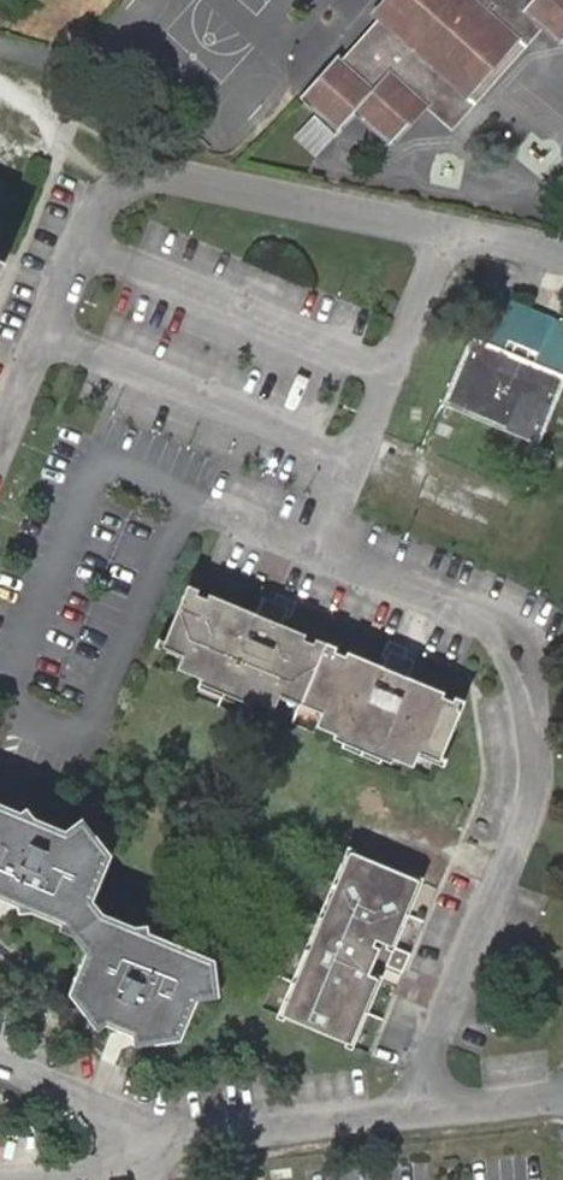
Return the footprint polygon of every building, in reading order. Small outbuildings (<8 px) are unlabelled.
[(371,15),(375,19),(339,61),(334,57),(301,94),(338,128),(356,110),(392,140),(424,105),(397,81),(418,57),(466,98),(517,39),(505,28),(521,9),(534,19),(560,42),(562,38),(562,0),(384,0),(371,15)] [(521,9),(505,28),(517,39),(534,19),(521,9)] [(397,81),(424,105),(450,127),(472,103),(466,98),(418,57),(397,81)] [(475,335),(447,404),(544,443),(562,396),(562,370),(475,335)] [(289,604),(284,616),(291,609),(298,592),(276,584),(275,598),(289,604)] [(270,609),(273,602),(264,587),(256,615),(270,621),(274,611),(270,609)] [(281,694),(301,702),(324,646),(314,642),(313,646),(311,651),(300,646),(302,641),(304,638),(279,627),(284,616),(289,604),(275,598),(273,602),(270,609),(274,611),(270,621),(256,615),(247,612),(246,613),(206,597),(205,601),(202,606),(194,602),(196,597),(198,593),(186,588),(162,645),(183,653),(176,669),(274,710),(281,694)] [(202,606),(205,601),(196,597),(194,602),(202,606)] [(311,651),(313,646),(302,641),(300,646),(311,651)] [(358,745),(356,751),(414,775),(421,757),(441,765),(465,708),(458,705),(456,709),(454,714),(443,710),(445,704),(447,698),(443,696),(418,686),(399,678),(395,676),(393,676),(399,663),(404,665),(409,653),(391,645),(384,660),(390,663),(386,671),(348,655),(346,659),(344,664),(332,659),(334,654),(336,651),(324,646),(301,702),(322,711),(315,727),(358,745)] [(346,659),(334,654),(332,659),(344,664),(346,659)] [(395,676),(399,678),(404,665),(399,663),(393,676),(395,676)] [(454,714),(456,709),(445,704),(443,710),(454,714)] [(101,882),(111,858),(110,856),(113,850),(96,830),(94,831),(93,832),(82,829),(75,820),(67,827),(33,815),(27,804),(23,807),(0,798),(0,894),(3,884),(17,890),(13,900),(17,909),(32,907),(52,916),(101,882)] [(93,832),(94,831),(96,830),(82,813),(75,820),(82,829),(93,832)] [(352,851),(281,1015),(345,1043),(382,960),(403,970),(411,951),(389,941),(416,879),(352,851)] [(73,928),(94,914),(92,902),(94,897),(101,882),(52,916),(62,920),(73,928)] [(13,900),(17,890),(3,884),(0,894),(13,900)] [(94,914),(100,910),(94,897),(92,902),(94,914)] [(100,910),(94,914),(118,924),(130,922),(128,922),(100,910)] [(154,1042),(171,1041),(185,1007),(192,1007),(200,988),(207,986),(203,961),(133,932),(132,927),(130,922),(118,924),(94,914),(73,928),(89,946),(86,954),(85,955),(68,992),(82,1011),(86,1008),(98,1014),(101,1018),(104,1024),(118,1030),(124,1017),(143,1024),(140,1031),(155,1037),(154,1042)] [(65,934),(73,928),(62,920),(58,928),(65,934)] [(203,961),(207,986),(214,985),(211,956),(150,933),(149,924),(139,922),(130,922),(132,927),(133,932),(203,961)] [(73,928),(65,934),(69,936),(85,954),(86,954),(89,946),(73,928)] [(185,1007),(171,1041),(178,1041),(192,1007),(185,1007)] [(86,1008),(82,1011),(91,1021),(97,1031),(104,1024),(101,1018),(98,1014),(86,1008)] [(131,1043),(154,1042),(155,1037),(140,1031),(143,1024),(124,1017),(118,1030),(129,1034),(131,1043)]
